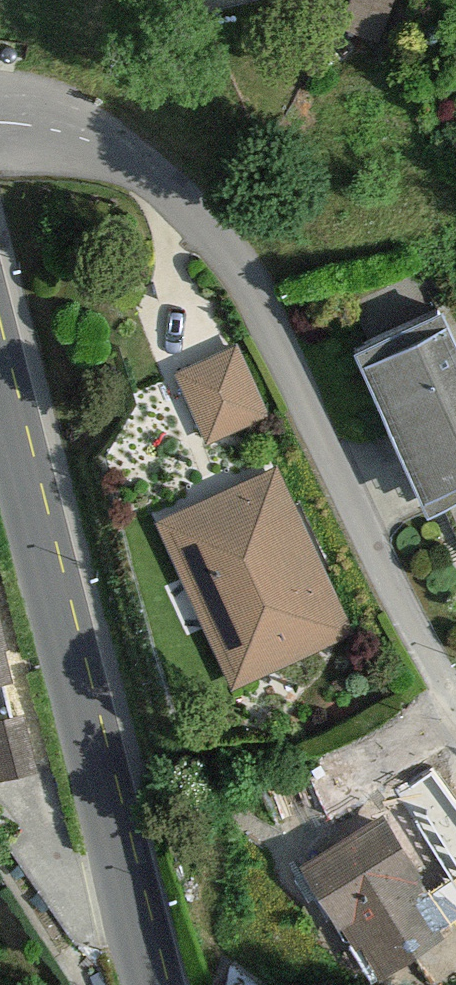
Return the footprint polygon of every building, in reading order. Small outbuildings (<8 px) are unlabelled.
[(363,356),(425,493),(455,480),(455,325),(452,316),(363,356)] [(247,343),(184,369),(215,445),(279,419),(247,343)] [(289,463),(163,516),(236,688),(362,634),(289,463)] [(10,673),(0,621),(0,675),(10,673)] [(33,712),(0,714),(0,768),(36,766),(33,712)] [(303,858),(373,979),(455,931),(455,923),(389,808),(303,858)]
